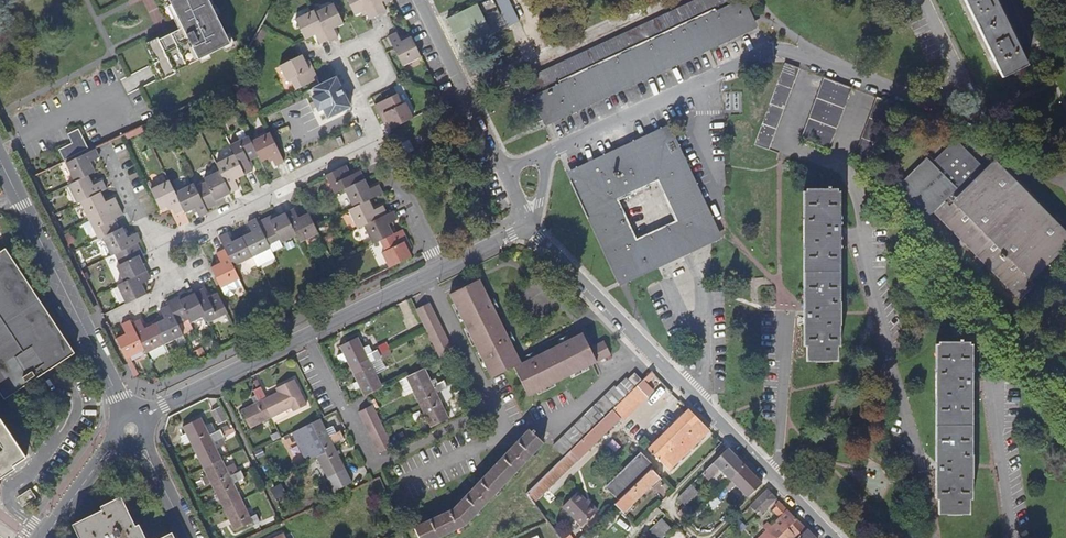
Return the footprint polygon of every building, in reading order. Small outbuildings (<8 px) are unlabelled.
[(158,61),(166,76),(172,73),(206,56),(216,51),(223,48),(230,44),(226,36),(216,17),(212,8),(208,0),(169,0),(183,28),(177,30),(150,44),(158,61)] [(378,15),(370,0),(347,0),(355,15),(364,10),(369,19),(378,15)] [(378,15),(386,11),(382,1),(384,0),(370,0),(378,15)] [(507,28),(493,0),(485,0),(446,19),(461,50),(507,28)] [(533,92),(729,0),(728,0),(695,0),(527,79),(533,92)] [(736,2),(746,24),(541,119),(544,126),(552,122),(706,51),(757,28),(744,0),(739,0),(736,2)] [(995,0),(964,0),(1002,78),(1027,65),(995,0)] [(534,122),(541,119),(746,24),(736,2),(524,100),(534,122)] [(315,13),(328,40),(329,42),(338,38),(334,29),(343,23),(333,4),(315,13)] [(216,6),(212,8),(216,17),(220,15),(216,6)] [(314,34),(319,44),(320,44),(328,40),(315,13),(314,11),(295,19),(305,39),(314,34)] [(421,57),(411,37),(402,41),(397,33),(388,37),(403,65),(421,57)] [(230,34),(226,36),(230,44),(223,48),(225,52),(236,46),(230,34)] [(219,55),(216,51),(206,56),(209,60),(219,55)] [(309,70),(305,62),(302,55),(299,56),(280,66),(288,81),(291,79),(296,90),(318,79),(313,68),(309,70)] [(158,80),(166,76),(158,61),(150,65),(158,80)] [(754,145),(755,145),(769,151),(799,68),(785,63),(754,145)] [(839,83),(824,77),(801,140),(829,150),(852,88),(839,83)] [(350,107),(336,78),(313,89),(328,118),(350,107)] [(383,113),(387,121),(391,128),(390,129),(413,118),(405,102),(402,104),(397,93),(375,104),(380,115),(383,113)] [(684,256),(721,238),(712,221),(665,124),(631,140),(562,171),(618,288),(684,256)] [(64,161),(88,149),(78,130),(68,135),(72,144),(59,150),(64,161)] [(284,162),(284,160),(270,132),(251,141),(258,156),(261,161),(271,156),(276,165),(284,162)] [(258,156),(251,141),(249,136),(230,145),(235,154),(245,174),(253,170),(249,161),(258,156)] [(1031,281),(1065,246),(1065,233),(994,160),(985,168),(956,139),(932,163),(927,158),(896,188),(926,218),(933,212),(1020,299),(1031,288),(1027,285),(1031,281)] [(414,149),(409,140),(399,145),(403,154),(414,149)] [(75,182),(88,175),(95,172),(90,162),(100,157),(96,149),(66,163),(75,182)] [(245,174),(235,154),(216,163),(220,171),(231,193),(240,189),(235,179),(245,174)] [(335,194),(344,189),(365,179),(360,171),(350,175),(345,165),(326,175),(335,194)] [(231,193),(220,171),(205,178),(206,181),(195,187),(206,209),(217,204),(216,201),(223,197),(231,193)] [(77,204),(80,202),(101,192),(107,189),(102,181),(92,185),(88,175),(75,182),(68,185),(77,204)] [(353,207),(369,200),(383,193),(379,184),(370,189),(365,179),(344,189),(353,207)] [(184,210),(175,193),(169,181),(151,190),(161,210),(170,205),(175,214),(184,210)] [(184,210),(185,213),(195,208),(200,217),(208,213),(206,209),(195,187),(194,184),(175,193),(184,210)] [(837,302),(837,191),(837,189),(806,190),(806,219),(803,219),(803,242),(806,242),(806,358),(815,358),(815,361),(829,362),(829,358),(837,358),(837,325),(840,325),(840,302),(837,302)] [(80,202),(90,221),(120,206),(115,198),(105,202),(101,192),(80,202)] [(358,229),(364,226),(387,214),(383,205),(374,210),(369,200),(353,207),(348,210),(358,229)] [(124,215),(120,206),(90,221),(99,239),(102,237),(119,229),(114,220),(124,215)] [(294,208),(286,213),(297,235),(300,242),(318,233),(315,226),(309,214),(299,218),(294,208)] [(373,244),(380,240),(393,234),(388,224),(398,219),(393,211),(387,214),(364,226),(373,244)] [(297,235),(286,213),(278,217),(270,220),(269,217),(259,223),(271,248),(273,253),(284,248),(282,242),(297,235)] [(0,218),(0,239),(12,231),(3,216),(0,218)] [(252,257),(253,257),(256,263),(260,266),(268,262),(268,258),(274,255),(271,248),(259,223),(257,218),(247,223),(252,232),(242,237),(252,257)] [(112,256),(115,254),(137,243),(141,242),(137,233),(128,237),(123,228),(119,229),(102,237),(112,256)] [(402,230),(393,234),(380,240),(385,251),(382,253),(389,268),(412,257),(408,250),(404,242),(408,240),(402,230)] [(232,242),(228,233),(219,237),(225,250),(234,266),(252,257),(242,237),(232,242)] [(117,267),(124,282),(147,271),(143,263),(139,256),(142,254),(137,243),(115,254),(120,265),(117,267)] [(6,250),(0,253),(0,393),(5,400),(48,371),(75,353),(6,250)] [(211,268),(221,288),(224,295),(229,297),(234,295),(235,290),(235,289),(243,285),(240,279),(234,266),(225,250),(217,254),(221,263),(211,268)] [(151,279),(147,271),(124,282),(117,285),(126,303),(147,294),(142,284),(151,279)] [(596,362),(589,348),(582,333),(569,340),(566,336),(559,340),(561,344),(536,357),(533,353),(526,357),(528,361),(521,364),(511,343),(514,341),(510,333),(507,335),(493,310),(497,308),(494,300),(490,302),(479,280),(449,295),(492,379),(514,368),(528,396),(596,362)] [(227,313),(218,294),(208,298),(204,288),(195,292),(206,315),(209,323),(227,313)] [(195,292),(187,296),(180,299),(178,297),(167,302),(169,305),(178,325),(189,320),(191,323),(206,315),(195,292)] [(187,343),(178,325),(169,305),(160,310),(164,319),(154,324),(165,345),(176,339),(180,346),(187,343)] [(439,359),(453,352),(429,305),(415,311),(425,330),(439,359)] [(145,329),(141,320),(132,324),(145,350),(146,354),(165,345),(154,324),(145,329)] [(130,321),(121,325),(126,335),(115,340),(126,360),(145,350),(132,324),(130,321)] [(369,364),(370,363),(375,361),(371,353),(367,355),(358,338),(339,347),(343,354),(337,357),(341,365),(347,362),(353,376),(362,371),(358,363),(367,359),(369,364)] [(681,357),(692,350),(686,340),(675,347),(681,357)] [(593,346),(600,360),(610,355),(603,341),(593,346)] [(969,344),(969,342),(938,342),(939,373),(935,373),(935,395),(939,395),(939,511),(947,512),(947,515),(961,515),(961,512),(969,512),(969,478),(972,478),(972,455),(969,455),(969,344)] [(376,348),(377,350),(378,353),(388,348),(385,343),(376,348)] [(593,346),(589,348),(596,362),(600,360),(593,346)] [(378,353),(377,350),(371,353),(375,361),(381,358),(382,359),(391,355),(388,348),(378,353)] [(353,376),(364,398),(383,389),(370,363),(369,364),(367,359),(358,363),(362,371),(353,376)] [(433,386),(425,368),(406,378),(399,382),(406,397),(413,393),(420,407),(429,403),(425,394),(434,390),(436,394),(437,393),(441,391),(437,384),(433,386)] [(655,375),(651,371),(642,380),(635,386),(635,387),(567,453),(575,462),(600,438),(620,418),(623,420),(654,391),(647,384),(655,375)] [(629,379),(635,386),(642,380),(635,373),(629,379)] [(563,457),(567,453),(635,387),(626,378),(616,388),(614,386),(553,446),(563,457)] [(282,390),(278,392),(266,398),(262,400),(272,418),(291,409),(293,413),(305,406),(292,380),(280,387),(282,390)] [(253,391),(256,397),(264,393),(261,387),(257,389),(253,391)] [(429,403),(420,407),(430,429),(449,419),(437,393),(436,394),(434,390),(425,394),(429,403)] [(266,398),(264,393),(256,397),(258,401),(241,410),(250,429),(272,418),(262,400),(266,398)] [(368,399),(354,406),(358,414),(371,406),(368,399)] [(381,426),(371,406),(358,414),(379,454),(392,447),(381,426)] [(217,424),(226,420),(220,408),(211,412),(217,424)] [(659,460),(699,420),(691,411),(688,409),(647,449),(659,460)] [(218,441),(218,440),(214,432),(209,435),(205,427),(201,418),(182,428),(184,432),(179,435),(183,444),(189,441),(193,449),(211,439),(214,443),(218,441)] [(26,459),(27,458),(0,419),(0,476),(26,459)] [(320,419),(302,428),(317,457),(327,453),(322,445),(331,441),(333,444),(338,441),(335,434),(336,433),(333,426),(326,430),(320,419)] [(709,431),(699,420),(659,460),(669,470),(709,431)] [(211,425),(205,427),(209,435),(214,432),(215,432),(211,425)] [(528,429),(510,448),(505,453),(454,508),(413,527),(419,537),(439,537),(466,525),(507,482),(543,443),(528,429)] [(220,430),(215,432),(214,432),(218,440),(224,438),(222,434),(220,430)] [(340,431),(336,433),(335,434),(338,441),(344,439),(342,434),(340,431)] [(277,432),(270,436),(273,442),(281,438),(277,432)] [(402,432),(394,435),(398,443),(406,439),(404,436),(402,432)] [(211,439),(193,449),(203,469),(222,460),(214,443),(211,439)] [(348,474),(346,470),(333,444),(331,441),(322,445),(327,453),(317,457),(327,479),(329,483),(348,474)] [(731,479),(744,466),(731,453),(728,449),(703,474),(709,480),(720,469),(731,479)] [(526,493),(533,503),(575,462),(567,453),(563,457),(526,493)] [(618,500),(650,468),(653,465),(641,453),(605,488),(618,500)] [(222,460),(203,469),(207,477),(210,484),(213,490),(232,481),(234,485),(239,483),(234,474),(230,476),(222,460)] [(759,481),(744,466),(731,479),(724,486),(730,491),(732,490),(744,501),(762,484),(759,481)] [(661,479),(650,468),(618,500),(614,504),(625,515),(634,506),(632,505),(651,487),(652,488),(661,479)] [(240,471),(234,474),(239,483),(245,479),(243,475),(240,471)] [(334,492),(352,483),(348,474),(329,483),(334,492)] [(210,484),(207,477),(202,479),(205,486),(210,484)] [(242,501),(234,485),(232,481),(213,490),(223,510),(242,501)] [(685,506),(699,492),(691,485),(677,498),(685,506)] [(772,495),(768,490),(750,506),(760,516),(777,499),(772,495)] [(26,505),(36,499),(30,491),(20,497),(26,505)] [(581,526),(596,511),(589,503),(587,504),(576,493),(562,507),(581,526)] [(72,523),(79,537),(145,537),(138,524),(131,527),(129,521),(132,520),(121,496),(100,506),(101,509),(72,523)] [(242,501),(223,510),(234,532),(253,522),(254,525),(259,522),(256,515),(251,518),(242,501)] [(797,519),(784,507),(779,501),(775,505),(777,507),(773,511),(780,518),(760,537),(778,537),(797,519)] [(679,513),(687,523),(693,517),(684,508),(679,513)] [(797,519),(778,537),(815,537),(814,537),(797,519)] [(671,530),(662,521),(651,532),(657,537),(663,537),(671,530)]
